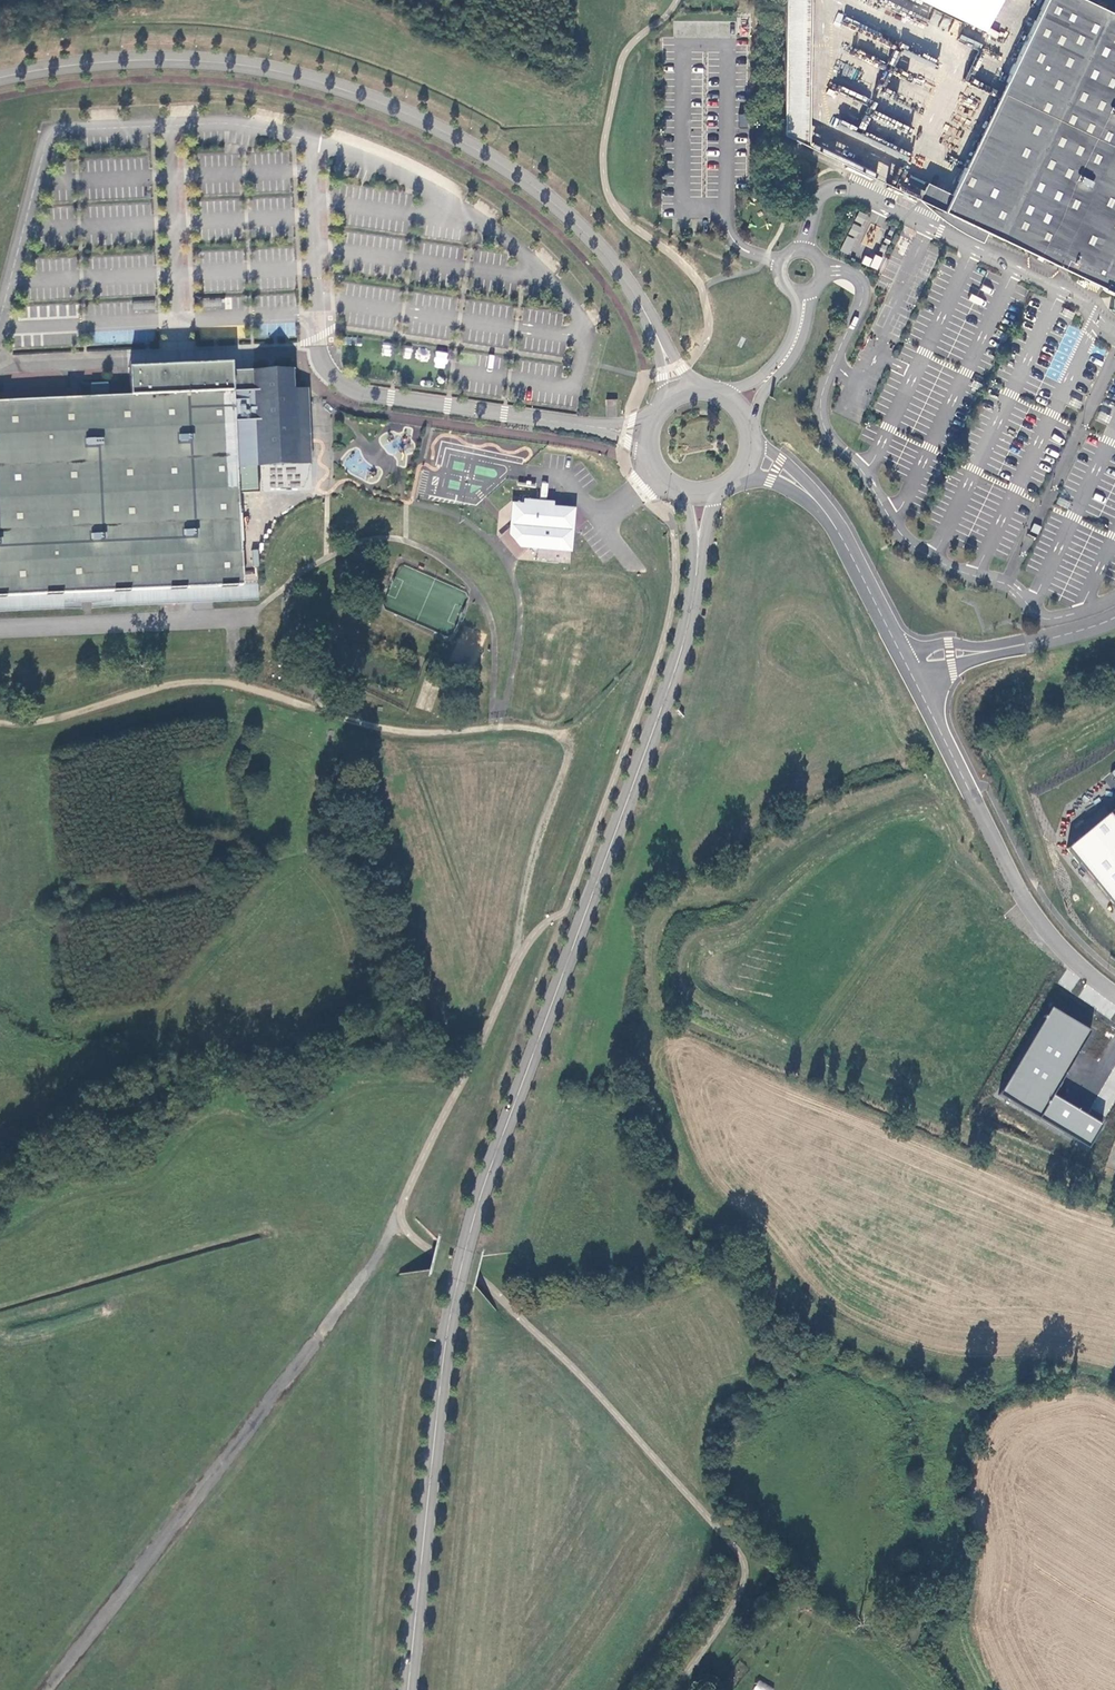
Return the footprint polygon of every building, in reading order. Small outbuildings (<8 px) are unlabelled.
[(783,133),(808,145),(811,0),(785,0),(783,133)] [(990,31),(1004,0),(920,0),(990,31)] [(944,211),(1045,259),(1105,287),(1105,288),(1105,289),(1107,291),(1108,292),(1111,293),(1113,293),(1114,293),(1114,12),(1090,0),(1045,0),(1019,51),(944,211)] [(860,211),(855,221),(864,225),(868,216),(860,211)] [(207,252),(205,268),(212,269),(214,253),(207,252)] [(204,309),(223,305),(221,296),(202,300),(204,309)] [(1067,324),(1047,377),(1061,382),(1080,329),(1067,324)] [(435,351),(434,367),(446,369),(448,352),(435,351)] [(0,400),(0,596),(244,585),(239,465),(299,462),(296,410),(296,403),(296,396),(295,388),(295,368),(263,370),(255,370),(255,369),(234,370),(233,362),(130,366),(132,394),(0,400)] [(309,388),(295,388),(296,396),(296,403),(296,410),(299,462),(313,461),(312,440),(310,410),(310,395),(309,388)] [(523,504),(511,503),(508,536),(518,548),(571,552),(573,529),(575,508),(553,506),(554,502),(523,499),(523,504)] [(1073,850),(1114,900),(1114,815),(1073,850)] [(1091,1031),(1054,1009),(1002,1095),(1039,1117),(1052,1096),(1091,1031)] [(1052,1096),(1039,1117),(1090,1148),(1103,1127),(1052,1096)] [(753,1689),(772,1689),(774,1688),(758,1680),(753,1689)]
